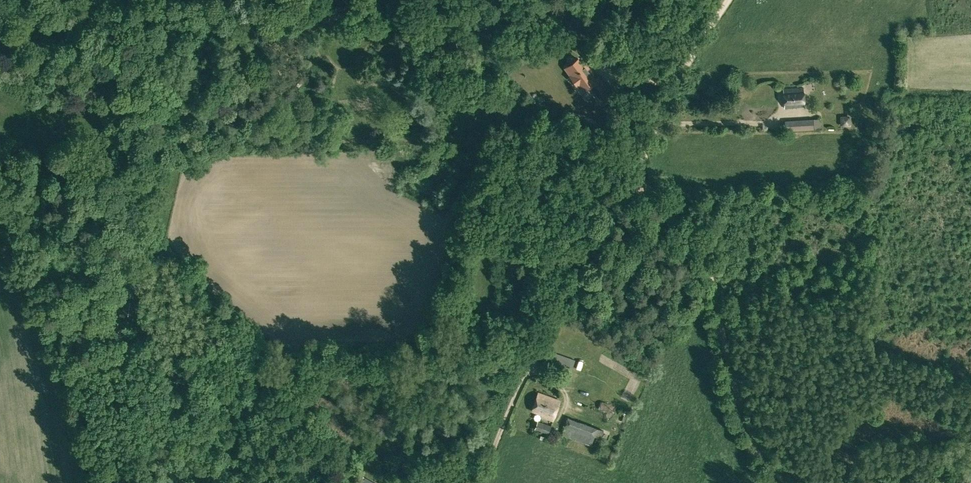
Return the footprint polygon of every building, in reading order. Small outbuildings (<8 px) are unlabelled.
[(595,91),(601,101),(611,94),(604,84),(598,76),(594,79),(578,58),(565,68),(580,88),(585,84),(587,88),(590,86),(595,91)] [(784,108),(805,107),(803,87),(783,89),(784,108)] [(785,121),(786,130),(814,129),(813,119),(785,121)] [(128,300),(126,311),(133,312),(134,301),(128,300)] [(549,367),(565,372),(566,368),(572,370),(576,360),(554,352),(549,367)] [(541,417),(553,421),(560,400),(539,393),(532,411),(542,415),(541,417)] [(597,409),(607,412),(609,404),(600,401),(597,409)] [(561,435),(591,445),(595,435),(597,428),(568,417),(561,435)] [(534,429),(548,434),(551,426),(538,420),(534,429)] [(356,482),(361,482),(365,477),(361,474),(356,482)]
